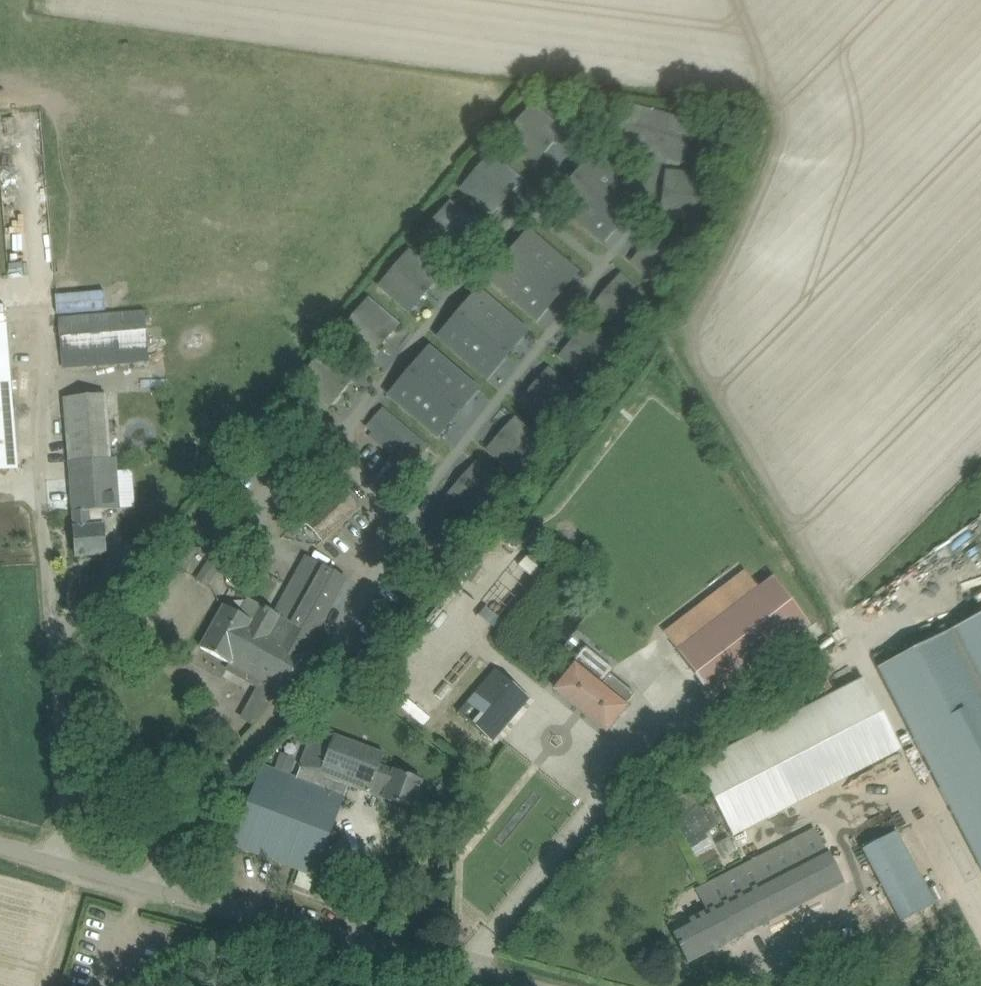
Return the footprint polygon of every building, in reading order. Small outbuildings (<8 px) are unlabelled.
[(685,159),(695,123),(630,105),(622,134),(634,137),(632,145),(685,159)] [(520,122),(548,147),(553,141),(547,136),(555,127),(532,107),(520,122)] [(520,122),(507,137),(529,157),(537,147),(543,153),(548,147),(520,122)] [(506,185),(514,176),(491,156),(478,171),(507,196),(512,190),(506,185)] [(595,157),(577,179),(600,198),(618,176),(595,157)] [(478,171),(465,187),(488,206),(496,197),(502,202),(507,196),(478,171)] [(618,176),(600,198),(622,217),(641,196),(618,176)] [(577,179),(558,201),(581,220),(600,198),(577,179)] [(677,198),(669,196),(667,204),(704,213),(709,194),(680,186),(677,198)] [(600,198),(581,220),(604,239),(622,217),(600,198)] [(704,213),(667,204),(665,211),(673,213),(670,225),(699,232),(704,213)] [(465,233),(473,224),(450,205),(437,220),(466,244),(471,239),(465,233)] [(466,244),(437,220),(424,235),(447,254),(455,245),(461,250),(466,244)] [(530,235),(511,256),(534,276),(553,254),(530,235)] [(647,247),(675,272),(689,257),(666,237),(658,246),(652,241),(647,247)] [(648,258),(640,267),(662,287),(675,272),(647,247),(642,252),(648,258)] [(432,272),(409,253),(396,269),(425,293),(430,287),(424,282),(432,272)] [(553,254),(534,276),(557,295),(575,273),(553,254)] [(511,256),(493,278),(515,298),(534,276),(511,256)] [(425,293),(396,269),(383,284),(406,303),(414,294),(420,299),(425,293)] [(534,276),(515,298),(538,317),(557,295),(534,276)] [(619,291),(613,285),(608,291),(637,316),(650,301),(627,281),(619,291)] [(58,294),(57,294),(58,314),(107,310),(105,290),(58,294)] [(601,311),(624,331),(637,316),(608,291),(603,297),(609,302),(601,311)] [(480,293),(461,315),(484,334),(502,312),(480,293)] [(383,330),(391,321),(369,301),(356,316),(384,341),(389,335),(383,330)] [(60,317),(64,355),(150,348),(147,311),(60,317)] [(502,312),(484,334),(507,353),(525,332),(502,312)] [(461,315),(443,337),(465,356),(484,334),(461,315)] [(379,347),(384,341),(356,316),(343,331),(365,351),(373,342),(379,347)] [(19,468),(8,322),(0,323),(0,469),(19,468)] [(575,340),(604,365),(617,350),(594,331),(586,340),(580,335),(575,340)] [(484,334),(465,356),(488,375),(507,353),(484,334)] [(568,361),(591,380),(604,365),(575,340),(570,346),(576,351),(568,361)] [(352,367),(329,347),(316,362),(345,387),(350,381),(344,376),(352,367)] [(431,351),(412,373),(435,392),(453,370),(431,351)] [(316,362),(303,377),(326,397),(334,387),(340,393),(345,387),(316,362)] [(453,370),(435,392),(457,411),(476,390),(453,370)] [(412,373),(394,395),(416,414),(435,392),(412,373)] [(547,384),(541,379),(536,385),(565,410),(578,394),(555,375),(547,384)] [(565,410),(536,385),(531,390),(537,396),(529,405),(552,425),(565,410)] [(435,392),(416,414),(439,433),(457,411),(435,392)] [(118,458),(110,459),(107,394),(68,397),(77,556),(107,554),(113,554),(111,525),(97,526),(96,510),(121,509),(118,458)] [(388,448),(405,428),(390,415),(372,435),(388,448)] [(508,428),(503,434),(531,458),(544,443),(522,424),(514,433),(508,428)] [(405,428),(388,448),(404,462),(421,442),(405,428)] [(518,473),(531,458),(503,434),(498,440),(504,445),(496,454),(518,473)] [(492,504),(505,489),(483,469),(475,478),(469,473),(464,479),(492,504)] [(457,499),(479,519),(492,504),(464,479),(459,485),(465,490),(457,499)] [(342,486),(306,520),(326,541),(362,507),(342,486)] [(186,571),(200,551),(183,539),(169,558),(186,571)] [(531,586),(546,568),(527,553),(512,571),(531,586)] [(209,560),(197,579),(210,587),(222,568),(209,560)] [(232,663),(284,692),(312,642),(309,641),(320,621),(323,623),(347,579),(317,562),(306,582),(296,576),(275,613),(249,598),(240,613),(224,605),(202,647),(231,663),(232,663)] [(240,563),(235,572),(247,579),(252,570),(240,563)] [(774,577),(679,649),(717,698),(811,626),(774,577)] [(956,625),(980,675),(980,612),(956,625)] [(950,631),(878,668),(980,868),(980,691),(950,631)] [(553,690),(608,734),(630,706),(628,704),(636,693),(611,673),(602,684),(575,662),(553,690)] [(493,742),(529,698),(496,670),(461,713),(493,742)] [(865,678),(697,765),(734,837),(902,751),(865,678)] [(315,728),(301,766),(302,767),(298,778),(263,765),(241,824),(234,843),(316,874),(350,785),(371,793),(372,791),(381,766),(385,754),(315,728)] [(292,773),(298,758),(282,752),(276,767),(292,773)] [(422,782),(381,766),(372,791),(386,796),(385,798),(412,808),(420,789),(422,782)] [(855,876),(827,821),(715,878),(717,882),(727,901),(672,929),(689,962),(855,876)] [(903,920),(935,903),(897,831),(865,849),(903,920)]
